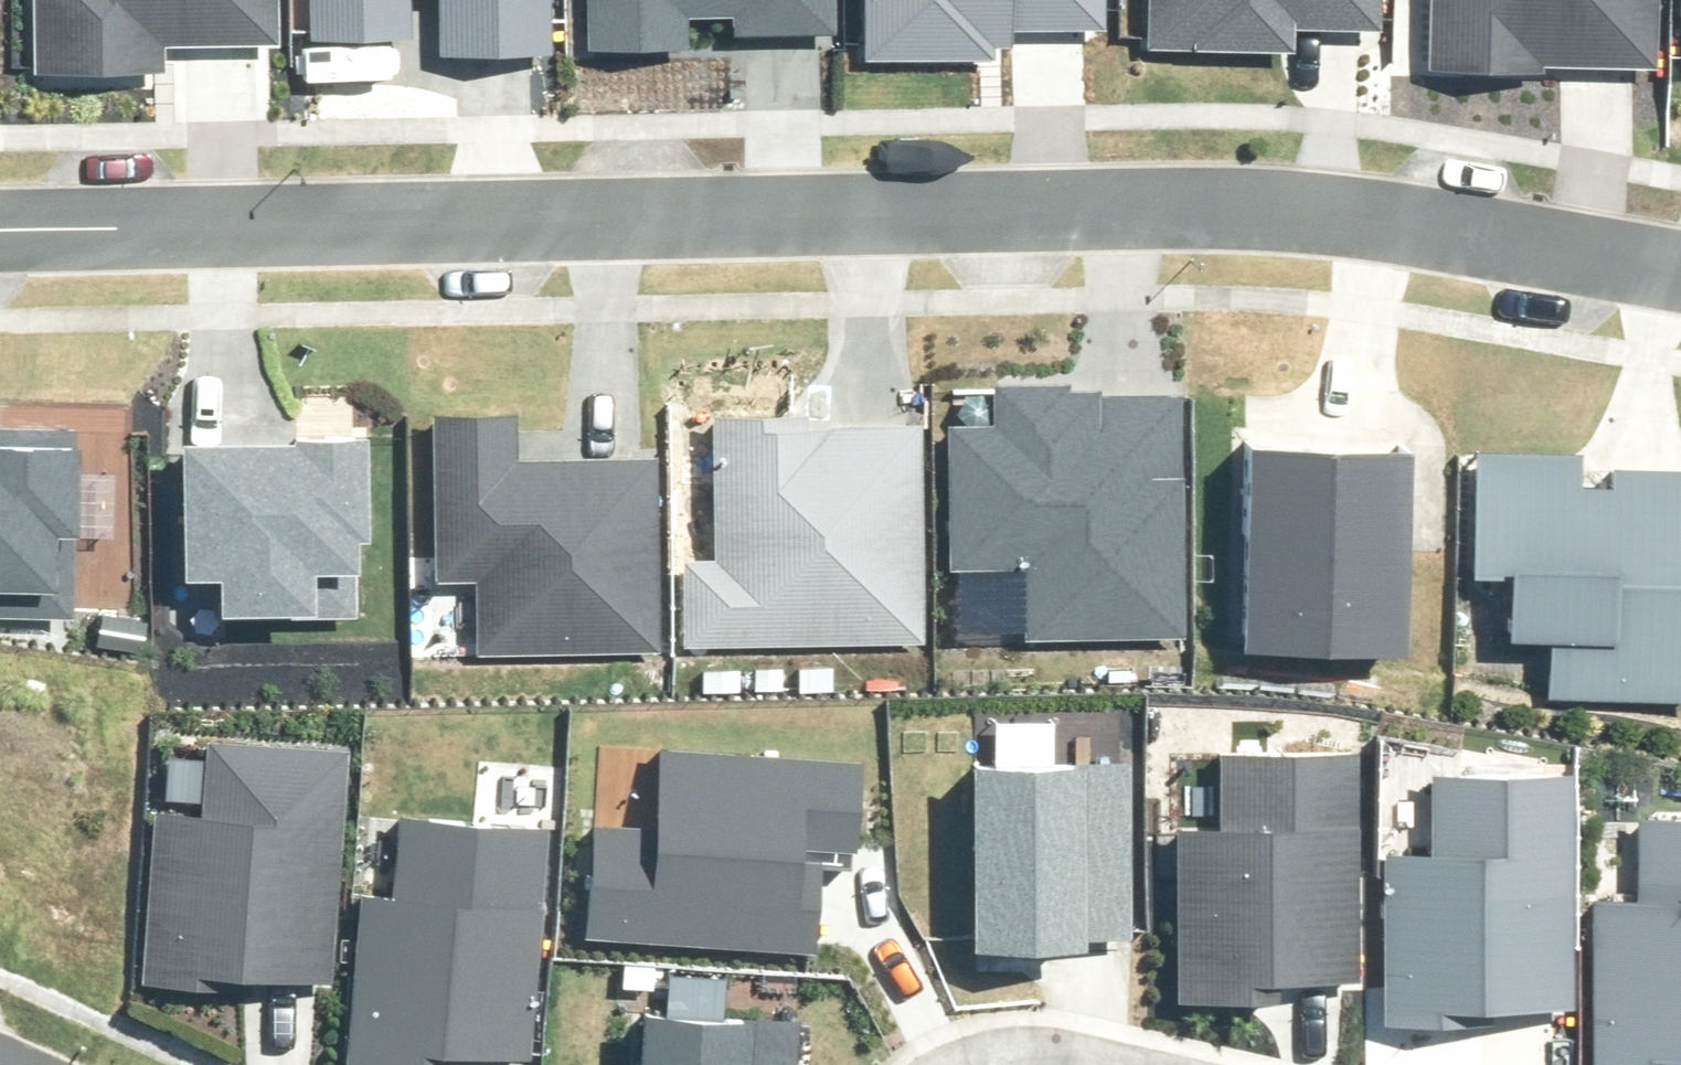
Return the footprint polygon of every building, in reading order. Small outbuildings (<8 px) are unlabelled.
[(35,74),(168,72),(168,47),(275,46),(275,0),(34,0),(35,74)] [(311,42),(415,39),(414,0),(309,0),(311,42)] [(436,57),(547,54),(546,0),(434,0),(436,57)] [(585,53),(693,51),(692,18),(738,17),(739,33),(837,32),(837,0),(584,0),(585,53)] [(872,61),(993,60),(993,49),(1014,49),(1014,33),(1108,32),(1107,0),(871,0),(872,61)] [(1148,53),(1298,57),(1299,28),(1381,31),(1382,0),(1149,0),(1148,53)] [(1431,75),(1554,80),(1555,65),(1656,69),(1659,0),(1434,0),(1431,75)] [(993,425),(947,426),(951,576),(1024,574),(1026,646),(1189,642),(1183,396),(1075,398),(1075,386),(992,388),(993,425)] [(515,412),(433,414),(437,585),(476,584),(477,659),(663,655),(659,459),(516,461),(515,412)] [(810,417),(715,418),(716,559),(688,559),(688,645),(922,645),(921,430),(810,430),(810,417)] [(0,420),(0,606),(86,606),(86,420),(0,420)] [(296,446),(184,448),(187,582),(216,582),(217,620),(358,617),(357,545),(371,545),(369,434),(296,435),(296,446)] [(1420,451),(1252,447),(1247,653),(1416,656),(1420,451)] [(1476,453),(1475,584),(1509,584),(1508,648),(1549,649),(1549,701),(1680,702),(1680,472),(1612,471),(1612,492),(1581,492),(1581,454),(1476,453)] [(973,968),(1130,970),(1133,720),(977,718),(973,968)] [(152,813),(139,986),(215,992),(216,979),(329,987),(347,754),(206,743),(201,816),(152,813)] [(1360,999),(1358,764),(1235,764),(1235,837),(1176,838),(1177,1000),(1360,999)] [(644,833),(589,830),(583,956),(850,969),(859,778),(647,768),(644,833)] [(1575,1048),(1574,793),(1429,794),(1429,851),(1378,851),(1379,1049),(1575,1048)] [(1634,819),(1634,900),(1595,900),(1596,1064),(1680,1064),(1680,819),(1634,819)] [(343,891),(336,1064),(552,1064),(561,839),(400,833),(397,893),(343,891)] [(647,1011),(642,1064),(792,1064),(796,1024),(647,1011)]
